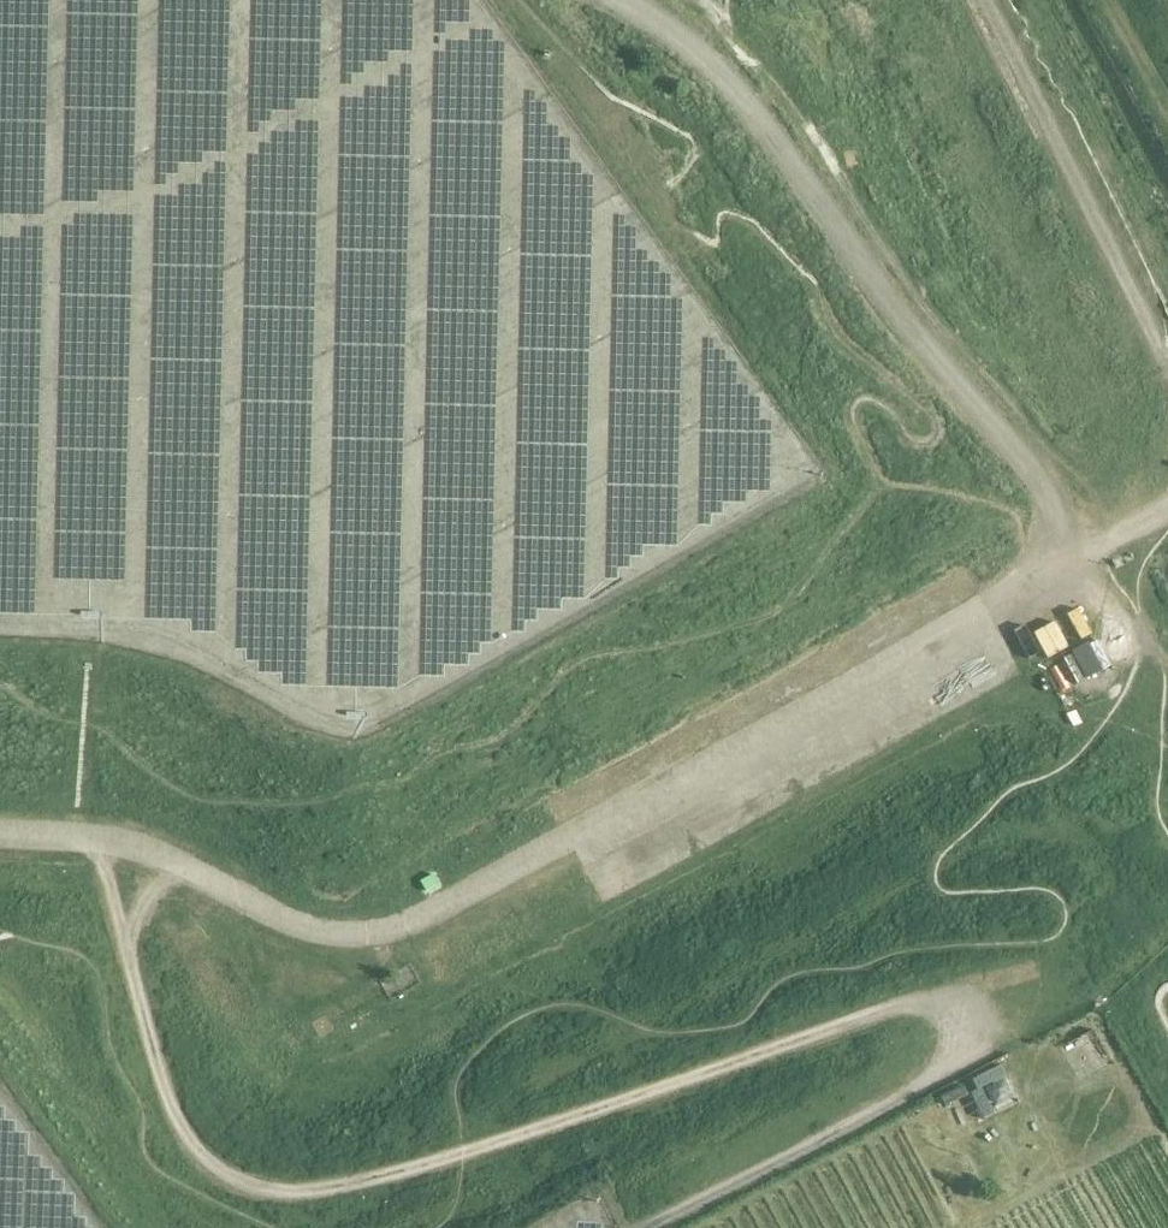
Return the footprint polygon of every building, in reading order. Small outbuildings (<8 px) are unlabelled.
[(675,397),(669,376),(654,381),(661,402),(675,397)] [(669,415),(677,429),(693,420),(685,406),(669,415)] [(614,494),(648,480),(639,456),(604,470),(614,494)] [(984,613),(989,624),(1013,614),(1009,603),(984,613)] [(1016,634),(1032,654),(1050,639),(1035,620),(1016,634)]
